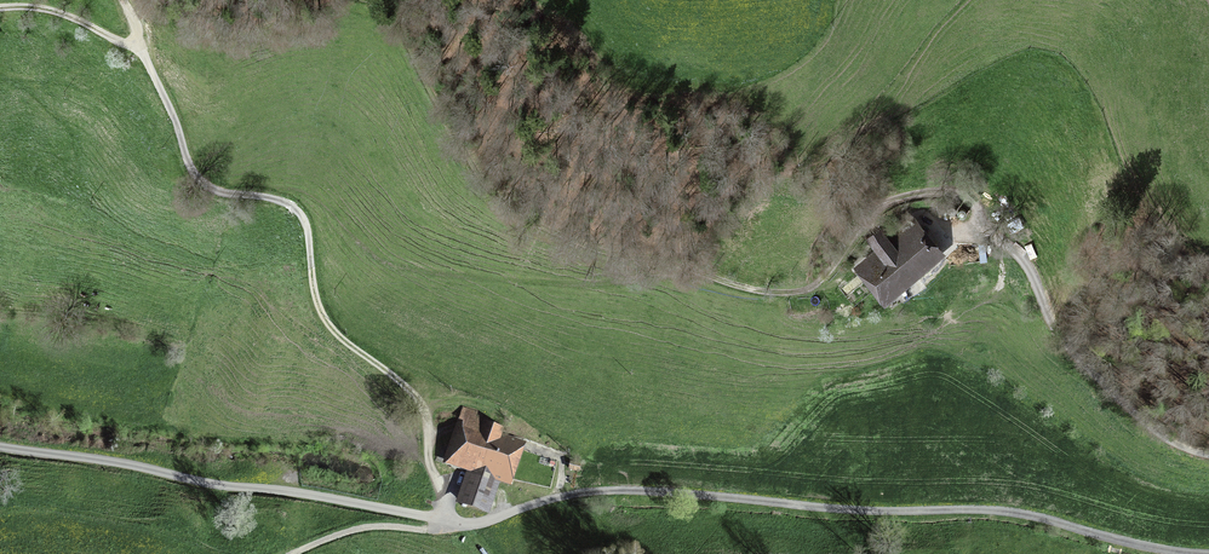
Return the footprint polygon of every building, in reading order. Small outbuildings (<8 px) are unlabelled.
[(938,253),(913,224),(889,245),(877,230),(866,239),(879,255),(860,271),(882,297),(899,282),(901,284),(938,253)] [(465,413),(462,420),(486,429),(488,421),(465,413)] [(455,460),(506,479),(517,449),(466,431),(455,460)] [(578,467),(570,466),(568,472),(577,474),(578,467)] [(485,511),(495,483),(470,474),(459,502),(485,511)]
